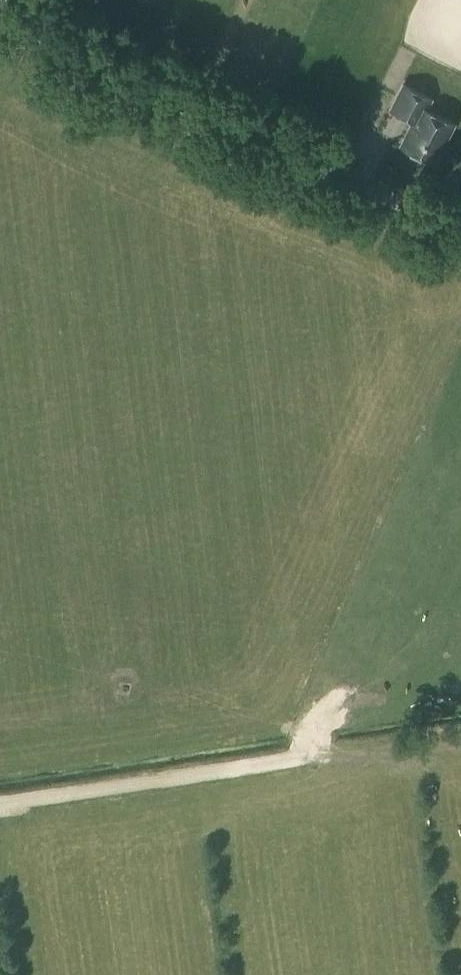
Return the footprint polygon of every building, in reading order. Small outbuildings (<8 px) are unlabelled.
[(434,160),(453,123),(425,109),(430,98),(403,85),(391,108),(413,119),(401,144),(417,152),(415,155),(419,160),(423,162),(429,162),(431,159),(434,160)]
